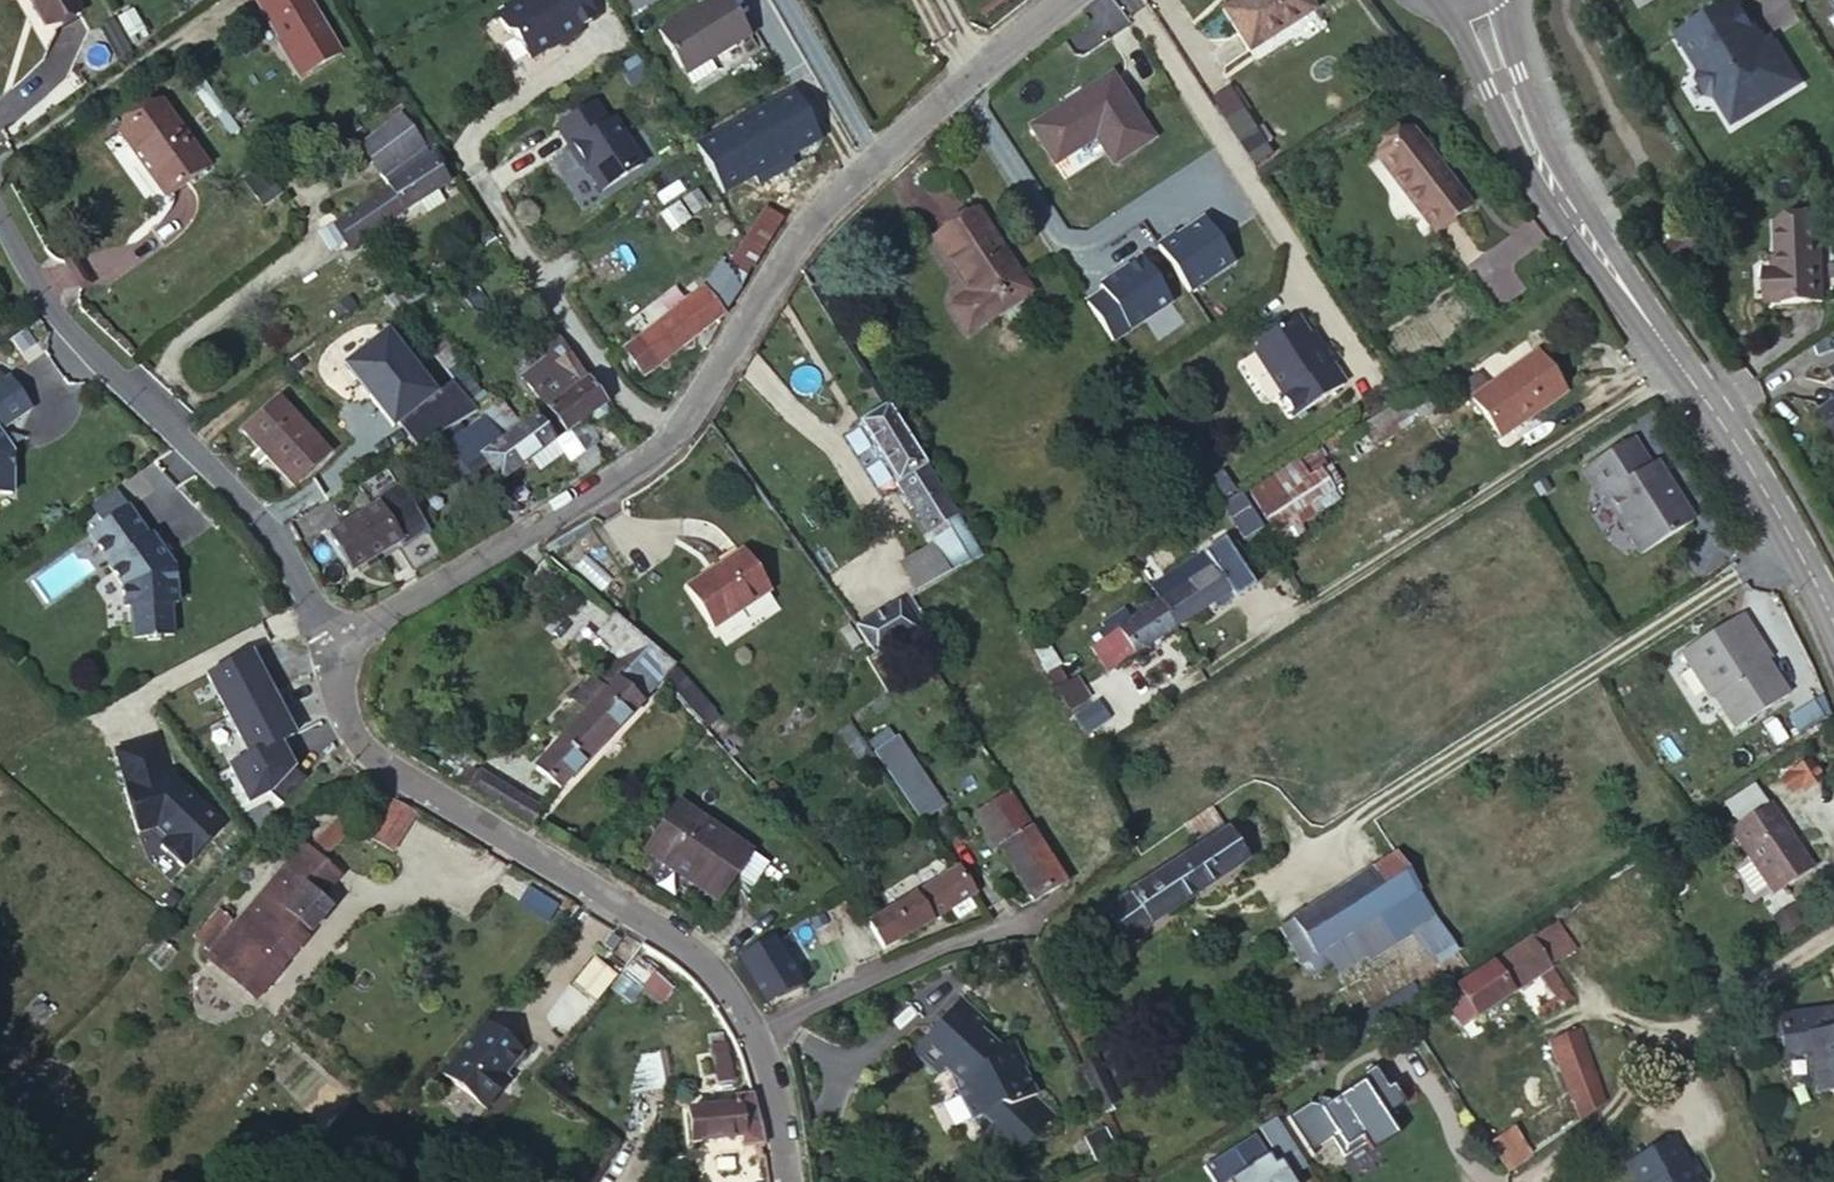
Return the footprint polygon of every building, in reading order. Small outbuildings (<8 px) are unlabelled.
[(42,22),(74,4),(71,0),(30,0),(42,22)] [(319,0),(265,0),(290,34),(312,66),(347,40),(319,0)] [(524,53),(554,36),(556,39),(575,29),(573,26),(591,16),(582,0),(511,0),(494,10),(503,27),(511,29),(524,53)] [(716,54),(749,34),(728,0),(708,0),(655,32),(676,68),(711,46),(716,54)] [(1249,39),(1307,0),(1223,0),(1249,39)] [(1678,35),(1700,73),(1698,81),(1708,96),(1716,99),(1733,125),(1799,84),(1772,40),(1761,47),(1756,39),(1760,37),(1737,0),(1735,0),(1678,35)] [(308,69),(312,66),(290,34),(285,38),(308,69)] [(705,61),(716,54),(711,46),(676,68),(687,87),(713,73),(705,61)] [(1093,130),(1108,155),(1152,127),(1109,63),(1031,115),(1056,154),(1093,130)] [(592,98),(554,123),(567,143),(565,144),(578,163),(579,162),(597,189),(640,161),(610,115),(605,119),(592,98)] [(1240,99),(1225,109),(1268,175),(1283,165),(1240,99)] [(166,194),(206,164),(160,102),(117,134),(133,155),(137,153),(166,194)] [(379,174),(421,145),(402,114),(360,144),(379,174)] [(1473,210),(1415,138),(1381,165),(1423,219),(1426,217),(1442,235),(1473,210)] [(453,176),(429,140),(421,145),(446,181),(453,176)] [(446,181),(421,145),(379,174),(387,186),(403,210),(417,202),(435,189),(446,181)] [(403,210),(387,186),(337,220),(353,244),(403,210)] [(442,199),(435,189),(417,202),(423,212),(442,199)] [(944,293),(963,321),(1027,279),(974,197),(931,226),(967,278),(944,293)] [(762,204),(744,231),(719,271),(620,349),(642,376),(721,313),(735,294),(743,270),(748,273),(781,217),(762,204)] [(1646,204),(1632,213),(1639,224),(1653,214),(1646,204)] [(728,225),(718,214),(705,226),(715,238),(728,225)] [(353,244),(337,220),(331,224),(347,249),(353,244)] [(1819,220),(1776,225),(1779,271),(1765,273),(1770,309),(1827,303),(1819,220)] [(386,285),(398,278),(391,267),(380,275),(386,285)] [(1288,405),(1302,427),(1353,394),(1340,373),(1348,368),(1337,351),(1327,358),(1305,325),(1264,352),(1262,360),(1290,404),(1288,405)] [(563,430),(603,401),(566,347),(553,327),(535,340),(547,358),(520,376),(542,408),(563,430)] [(380,414),(425,383),(387,328),(342,359),(380,414)] [(469,399),(479,390),(458,363),(460,361),(443,340),(431,351),(469,399)] [(1474,396),(1465,404),(1495,448),(1563,397),(1534,355),(1474,396)] [(30,407),(8,375),(3,379),(0,374),(0,428),(30,407)] [(1454,387),(1465,404),(1474,396),(1463,380),(1454,387)] [(501,436),(522,421),(500,392),(480,406),(501,436)] [(289,484),(324,453),(276,399),(241,431),(289,484)] [(990,570),(1004,562),(904,407),(876,425),(949,536),(963,525),(990,570)] [(1823,414),(1833,431),(1833,407),(1823,414)] [(1354,459),(1405,431),(1393,409),(1342,436),(1354,459)] [(535,450),(551,438),(535,416),(501,440),(482,415),(481,416),(457,433),(444,444),(447,448),(464,471),(466,474),(482,463),(494,480),(526,456),(535,450)] [(444,444),(457,433),(453,427),(438,437),(444,444)] [(9,447),(26,436),(0,431),(0,435),(9,447)] [(11,492),(11,451),(9,447),(0,435),(0,492),(11,492)] [(543,461),(560,450),(551,438),(535,450),(543,461)] [(1648,468),(1630,440),(1582,472),(1600,500),(1605,497),(1623,527),(1622,527),(1641,555),(1692,521),(1654,464),(1648,468)] [(579,477),(604,460),(593,444),(566,461),(579,477)] [(1332,445),(1275,485),(1296,519),(1355,480),(1332,445)] [(449,481),(464,471),(447,448),(431,459),(449,481)] [(543,461),(535,450),(526,456),(535,467),(543,461)] [(395,480),(368,496),(372,502),(324,530),(347,570),(395,542),(398,548),(424,534),(425,536),(426,535),(396,477),(395,478),(395,480)] [(1289,546),(1301,538),(1291,522),(1270,488),(1250,502),(1272,533),(1279,528),(1289,546)] [(88,509),(98,523),(123,506),(113,492),(88,509)] [(145,536),(124,505),(123,506),(84,533),(106,563),(104,565),(118,585),(120,606),(127,605),(129,637),(143,635),(144,639),(156,638),(156,634),(170,633),(167,601),(174,601),(170,566),(148,534),(145,536)] [(1185,578),(1170,587),(1177,597),(1197,625),(1235,601),(1239,608),(1276,584),(1245,537),(1226,549),(1227,550),(1185,578)] [(701,586),(725,624),(777,591),(754,553),(701,586)] [(1170,555),(1155,566),(1170,587),(1185,578),(1170,555)] [(950,592),(984,573),(976,559),(940,579),(950,592)] [(1197,625),(1177,597),(1124,632),(1142,661),(1197,625)] [(890,653),(938,629),(922,603),(874,627),(890,653)] [(674,664),(613,611),(591,635),(615,657),(594,680),(589,676),(568,699),(574,703),(583,711),(561,736),(531,767),(556,789),(674,664)] [(1757,629),(1745,612),(1686,652),(1711,689),(1723,691),(1721,697),(1739,725),(1792,690),(1753,632),(1757,629)] [(1051,714),(1085,693),(1052,635),(1044,623),(1007,642),(1051,714)] [(266,672),(261,675),(248,650),(205,672),(227,714),(274,689),(266,672)] [(692,676),(676,684),(700,728),(715,720),(692,676)] [(292,734),(279,709),(284,707),(274,689),(227,714),(248,755),(249,756),(278,741),(292,734)] [(1096,699),(1071,713),(1084,735),(1109,721),(1096,699)] [(583,711),(574,703),(552,728),(561,736),(583,711)] [(911,733),(885,751),(938,823),(963,806),(911,733)] [(152,738),(115,749),(126,787),(122,788),(135,832),(155,825),(167,837),(159,846),(181,867),(221,825),(167,774),(164,775),(152,738)] [(248,801),(267,791),(281,804),(305,778),(292,766),(278,741),(249,756),(248,755),(228,765),(248,801)] [(1805,789),(1821,778),(1810,761),(1783,777),(1792,791),(1803,785),(1805,789)] [(477,770),(464,787),(477,794),(488,776),(477,770)] [(488,776),(477,794),(528,824),(538,809),(488,776)] [(758,790),(771,805),(781,795),(768,780),(758,790)] [(1777,786),(1736,812),(1781,877),(1820,850),(1777,786)] [(389,849),(410,812),(380,793),(358,830),(389,849)] [(726,867),(735,872),(751,883),(766,861),(676,800),(643,851),(708,894),(726,867)] [(1256,807),(1224,830),(1243,859),(1276,836),(1256,807)] [(324,851),(349,826),(337,813),(311,838),(324,851)] [(1042,900),(1071,883),(1034,819),(1005,838),(1042,900)] [(1243,859),(1224,830),(1105,912),(1099,904),(1084,916),(1098,934),(1113,924),(1124,941),(1243,859)] [(302,845),(206,954),(252,994),(278,963),(280,964),(330,906),(318,895),(336,874),(302,845)] [(1261,934),(1279,973),(1396,893),(1371,860),(1261,934)] [(716,900),(735,872),(726,867),(708,894),(716,900)] [(864,938),(880,961),(980,899),(967,875),(864,938)] [(1819,902),(1828,915),(1833,911),(1833,892),(1819,902)] [(801,984),(771,936),(740,956),(735,958),(763,1003),(801,984)] [(1519,940),(1421,1010),(1439,1035),(1512,984),(1528,1009),(1545,998),(1527,970),(1536,965),(1519,940)] [(618,994),(645,963),(637,956),(611,988),(618,994)] [(600,989),(583,974),(562,999),(579,1014),(600,989)] [(1003,1164),(1051,1114),(1032,1096),(1035,1093),(1025,1067),(1028,1065),(1017,1038),(1001,1047),(990,1038),(993,1034),(984,1026),(991,1020),(965,994),(916,1047),(941,1071),(947,1065),(952,1070),(970,1119),(973,1118),(980,1133),(975,1137),(1003,1164)] [(1789,1002),(1796,1042),(1822,1040),(1830,1081),(1833,1080),(1833,996),(1789,1002)] [(1556,1031),(1533,1044),(1573,1116),(1596,1105),(1556,1031)] [(465,1042),(424,1095),(467,1129),(483,1109),(478,1105),(484,1096),(503,1072),(465,1042)] [(715,1082),(732,1079),(725,1043),(707,1046),(715,1082)] [(1387,1121),(1384,1117),(1405,1103),(1380,1064),(1347,1085),(1350,1090),(1343,1094),(1346,1099),(1341,1102),(1318,1098),(1312,1128),(1327,1131),(1343,1157),(1371,1139),(1368,1134),(1387,1121)] [(1089,1069),(1071,1078),(1094,1122),(1112,1114),(1089,1069)] [(44,1085),(17,1114),(37,1133),(64,1104),(44,1085)] [(763,1144),(750,1091),(731,1095),(732,1105),(687,1111),(692,1140),(740,1136),(741,1146),(763,1144)] [(490,1101),(484,1096),(478,1105),(483,1109),(490,1101)] [(1289,1139),(1276,1118),(1259,1128),(1273,1150),(1289,1139)] [(1639,1159),(1652,1181),(1710,1181),(1708,1179),(1717,1173),(1706,1154),(1699,1158),(1683,1132),(1639,1159)] [(1254,1136),(1203,1169),(1212,1181),(1283,1181),(1254,1136)] [(1472,1156),(1490,1181),(1492,1181),(1515,1167),(1495,1139),(1472,1156)]
